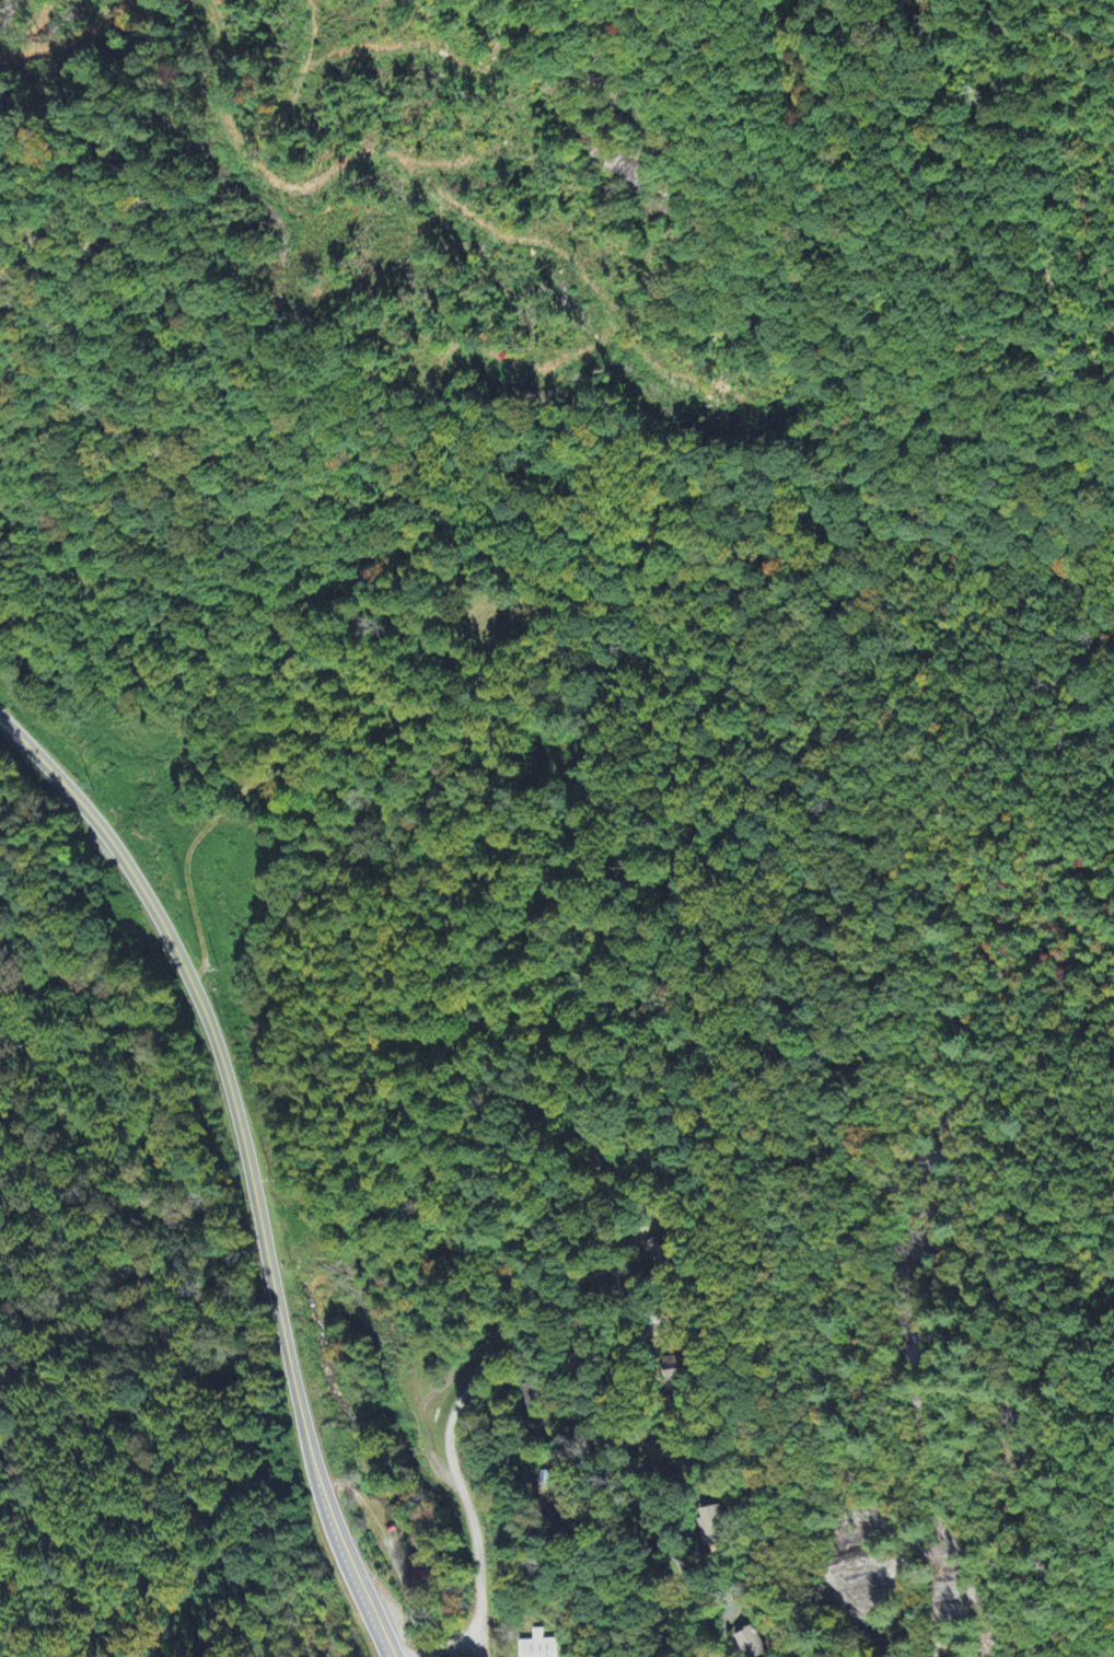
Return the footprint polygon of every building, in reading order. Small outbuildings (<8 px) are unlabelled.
[(679,1394),(676,1379),(694,1376),(690,1356),(662,1361),(668,1396),(679,1394)] [(699,1511),(703,1541),(726,1538),(723,1509),(699,1511)] [(754,1629),(736,1637),(744,1656),(763,1656),(766,1656),(754,1629)] [(555,1641),(542,1642),(542,1631),(532,1631),(533,1643),(521,1643),(521,1656),(556,1656),(555,1641)]
